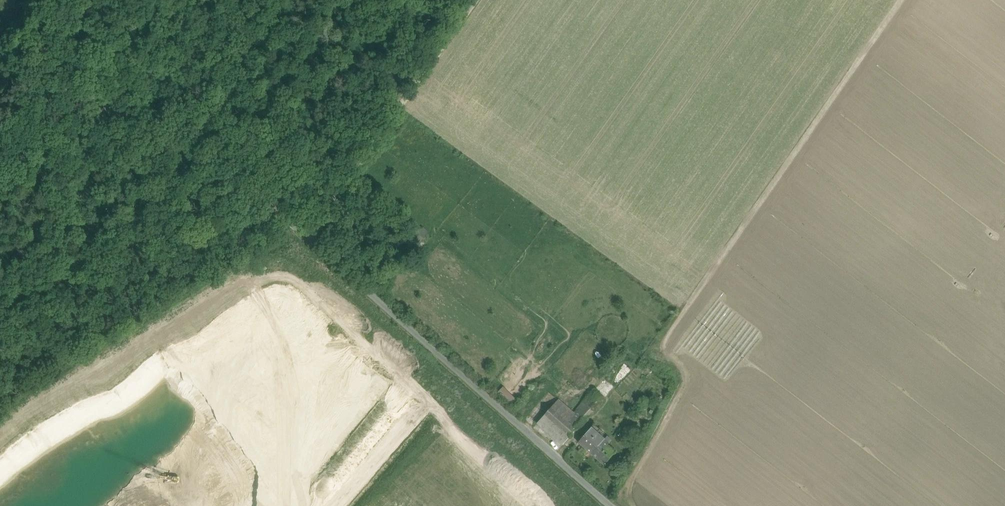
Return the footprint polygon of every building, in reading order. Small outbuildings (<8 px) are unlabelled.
[(418,222),(407,234),(418,243),(428,231),(418,222)] [(609,394),(599,385),(595,390),(604,399),(609,394)] [(512,403),(517,398),(504,386),(499,391),(512,403)] [(595,390),(577,409),(579,411),(587,418),(604,399),(595,390)] [(575,415),(558,401),(552,407),(569,421),(575,415)] [(569,421),(552,407),(538,422),(564,444),(577,429),(569,421)] [(575,415),(569,421),(577,429),(587,418),(579,411),(575,415)] [(609,442),(592,427),(580,441),(605,464),(616,452),(607,444),(609,442)]
